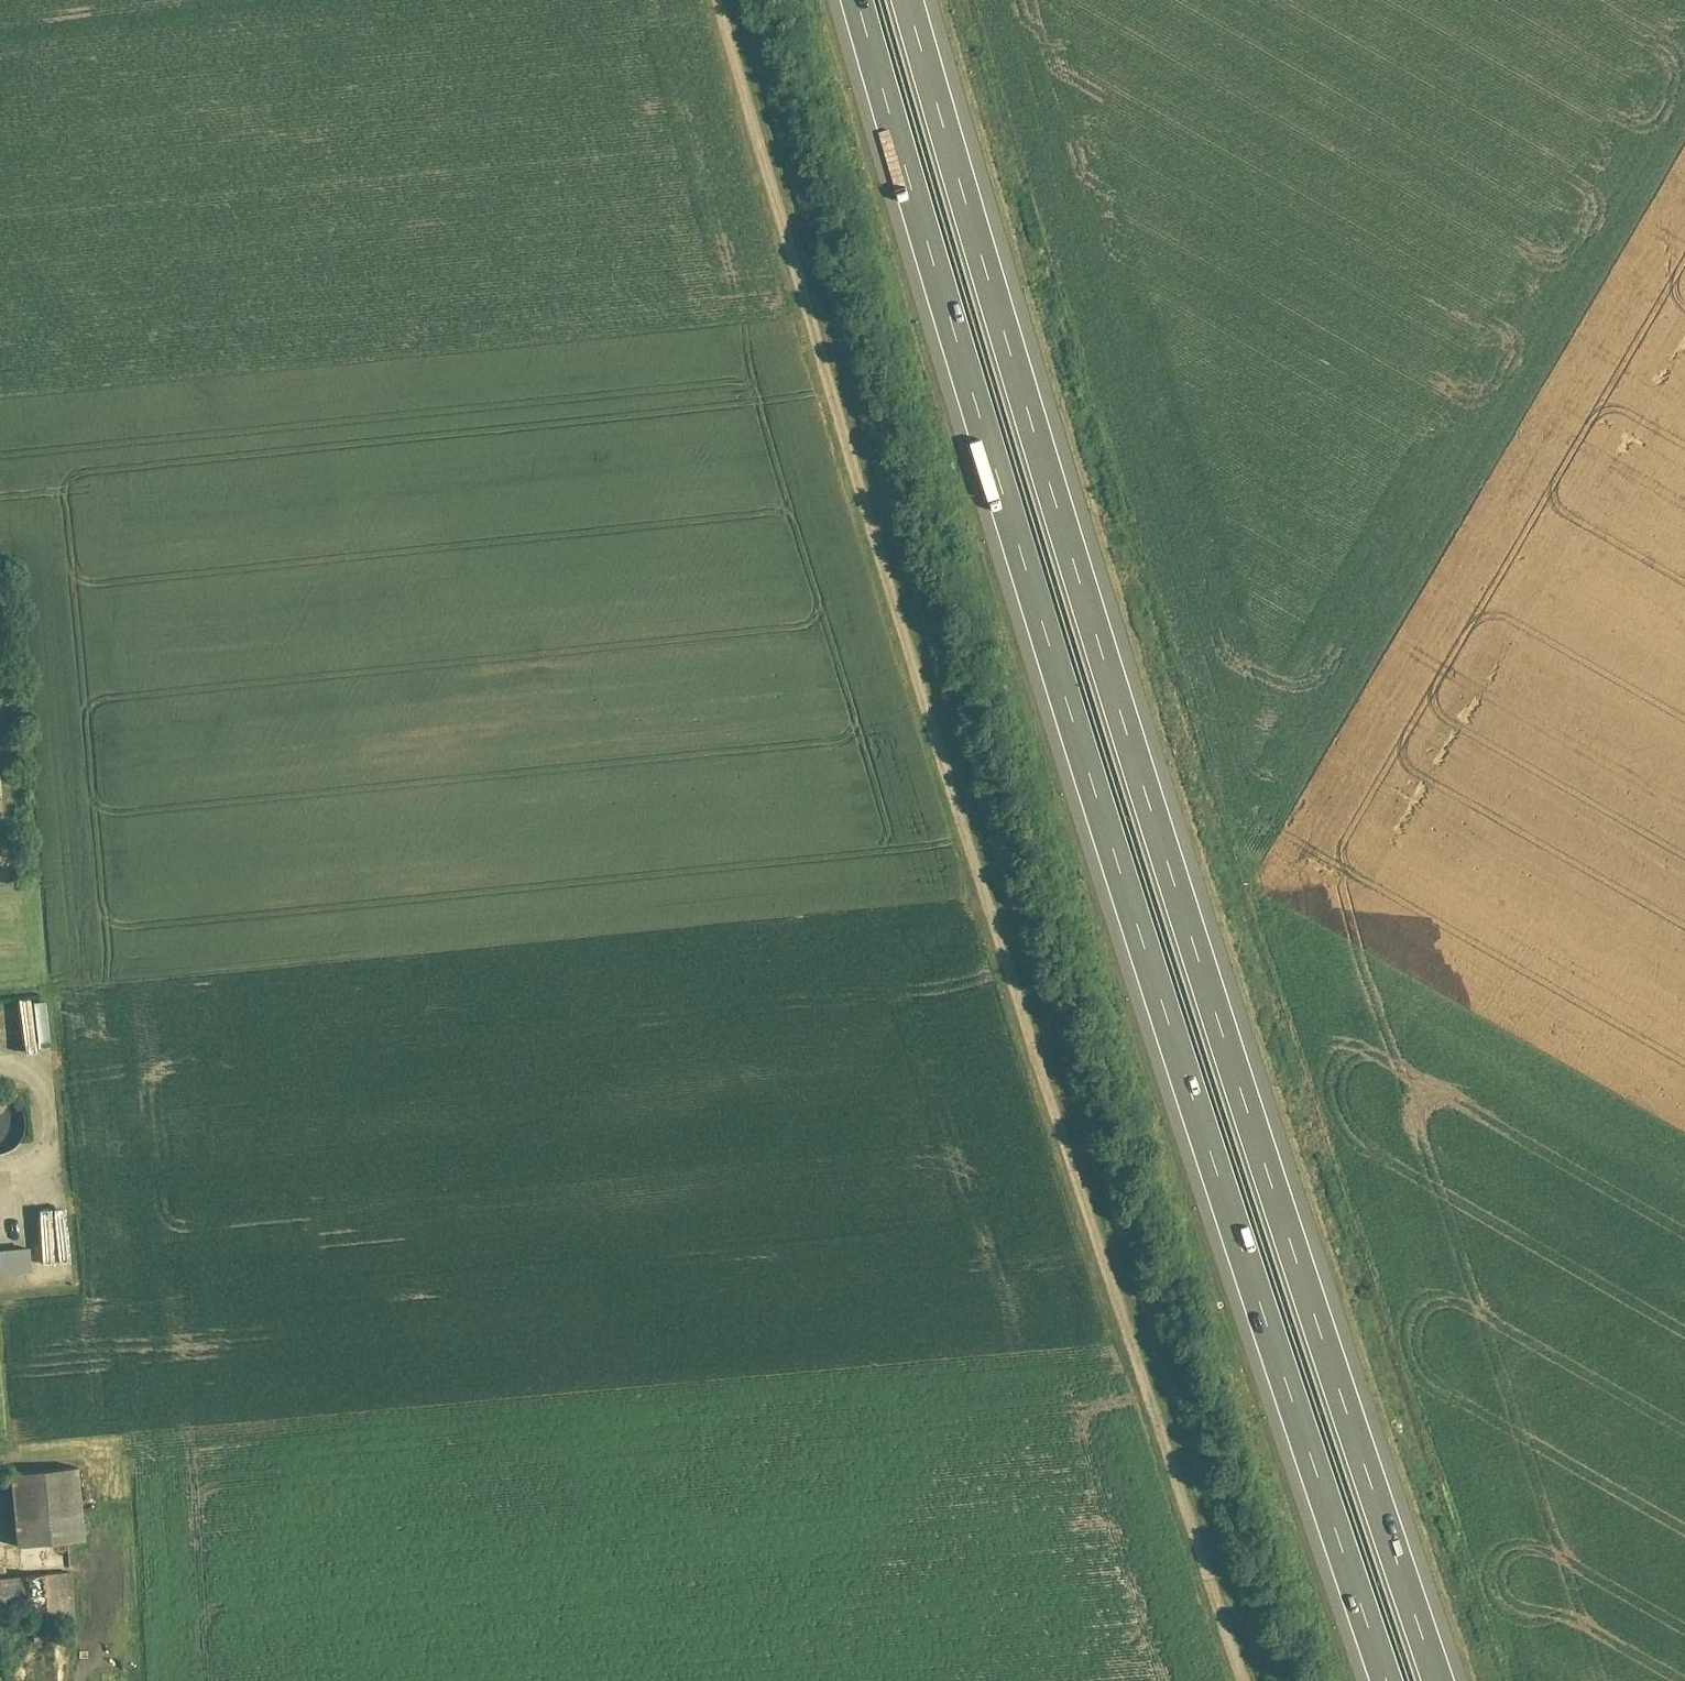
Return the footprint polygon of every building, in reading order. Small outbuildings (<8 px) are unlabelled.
[(88,1546),(83,1471),(0,1477),(0,1552),(88,1546)]
